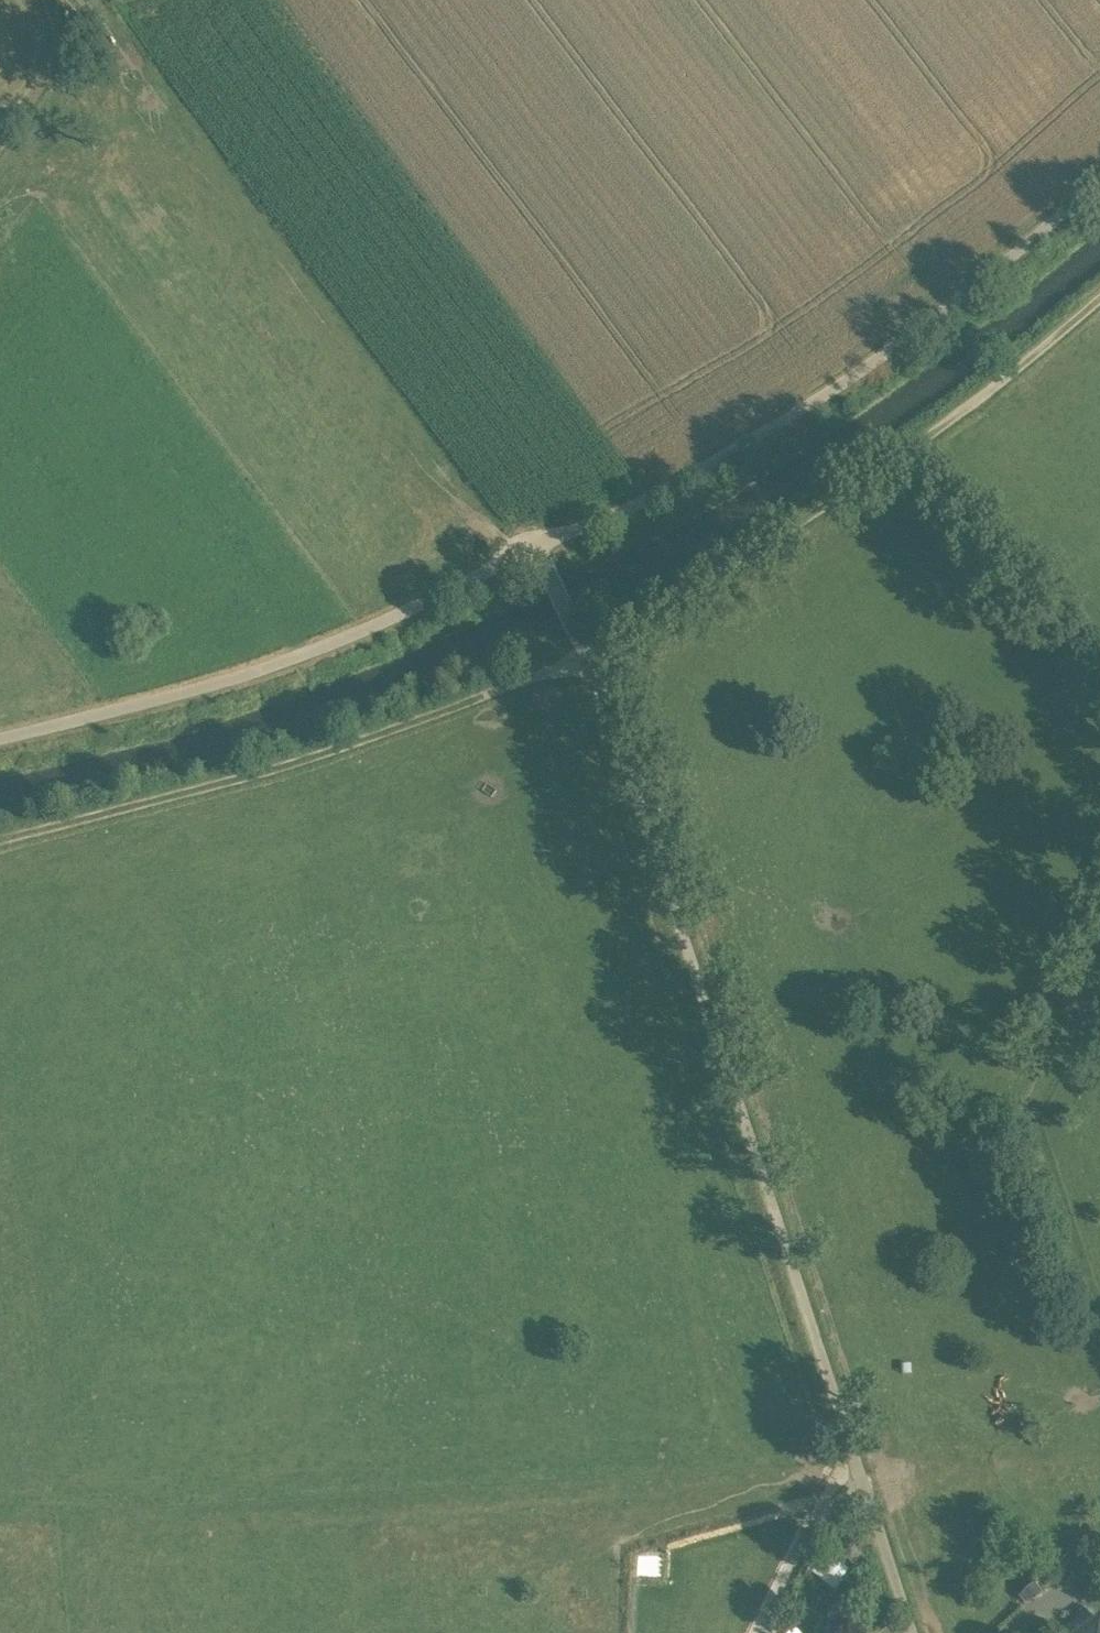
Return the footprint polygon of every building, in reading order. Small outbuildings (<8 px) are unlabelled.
[(830,1558),(823,1572),(844,1581),(850,1566),(830,1558)] [(1020,1600),(1029,1612),(1049,1596),(1039,1584),(1020,1600)] [(1081,1632),(1099,1632),(1099,1618),(1081,1632)]
